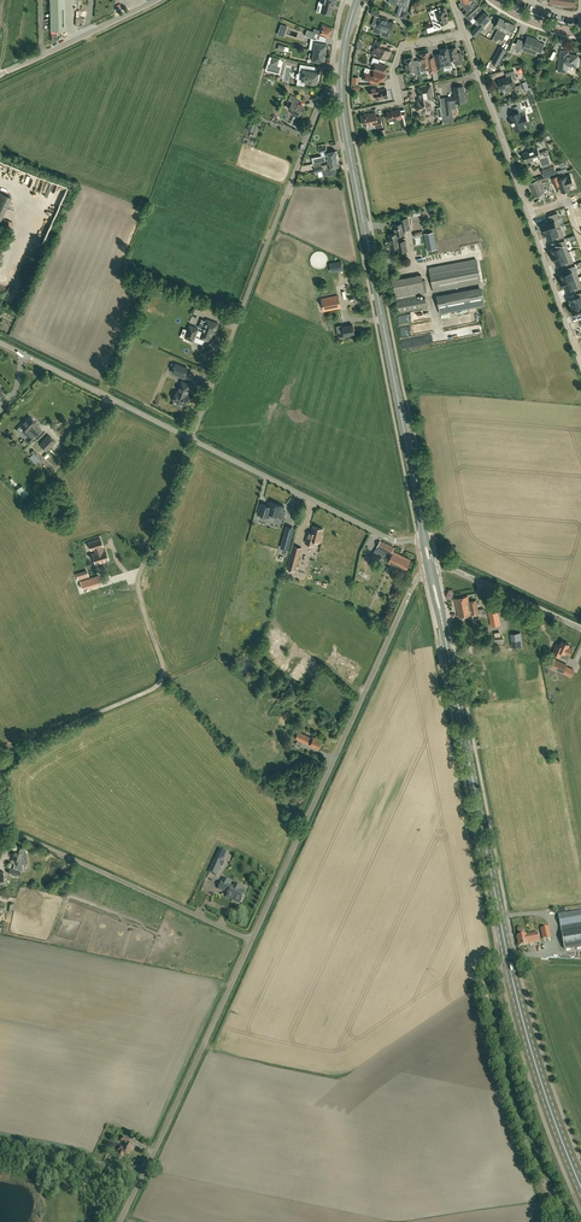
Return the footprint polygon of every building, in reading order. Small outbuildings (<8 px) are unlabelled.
[(320,2),(323,3),(322,6),(323,6),(322,12),(330,14),(332,6),(334,6),(336,1),(333,0),(321,0),(320,2)] [(387,1),(389,1),(401,4),(397,15),(406,18),(408,12),(406,12),(408,6),(410,0),(387,0),(387,1)] [(475,0),(460,0),(461,1),(460,3),(468,12),(467,13),(469,16),(467,18),(470,20),(482,9),(480,7),(481,6),(478,3),(475,0)] [(445,14),(447,14),(445,7),(440,8),(440,7),(434,9),(437,18),(434,19),(436,25),(441,24),(448,21),(445,14)] [(471,33),(475,36),(482,29),(481,28),(488,21),(487,20),(490,16),(484,11),(477,19),(481,23),(479,26),(478,25),(471,33)] [(381,34),(388,36),(390,31),(391,31),(393,23),(387,21),(387,19),(379,16),(378,20),(380,21),(378,27),(375,25),(373,31),(381,34)] [(492,40),(496,42),(507,21),(500,17),(495,26),(498,28),(492,40)] [(515,25),(507,21),(496,42),(497,43),(501,34),(505,36),(507,32),(510,34),(515,25)] [(284,36),(287,27),(281,25),(278,34),(284,36)] [(323,25),(320,33),(329,37),(332,29),(323,25)] [(318,34),(307,30),(305,36),(317,40),(318,34)] [(527,36),(524,46),(530,48),(529,52),(536,54),(537,50),(541,52),(544,44),(539,42),(540,42),(536,40),(537,39),(527,36)] [(518,39),(518,40),(515,48),(520,50),(523,41),(518,39)] [(388,45),(384,43),(376,40),(373,46),(376,47),(374,52),(372,51),(371,51),(387,58),(390,50),(386,49),(388,45)] [(313,57),(313,60),(324,62),(326,52),(325,51),(327,44),(316,42),(315,44),(312,44),(311,47),(315,48),(314,54),(310,53),(309,57),(313,57)] [(448,48),(451,60),(454,59),(455,65),(464,63),(462,54),(457,55),(456,47),(449,49),(448,48)] [(496,55),(492,62),(498,65),(501,58),(502,58),(506,50),(500,47),(496,55)] [(451,60),(448,48),(441,49),(441,53),(435,54),(438,68),(452,65),(451,60)] [(561,51),(558,71),(567,72),(568,65),(571,66),(570,70),(575,71),(576,67),(578,56),(568,54),(568,52),(561,51)] [(432,73),(433,78),(434,80),(439,79),(434,59),(430,60),(429,52),(420,54),(421,60),(419,62),(421,71),(424,70),(424,66),(428,66),(429,74),(432,73)] [(281,66),(278,65),(279,59),(272,57),(269,67),(268,67),(268,71),(279,74),(281,66)] [(373,69),(385,74),(384,73),(386,66),(379,63),(380,59),(373,57),(371,63),(375,65),(373,69)] [(421,74),(421,71),(419,62),(419,61),(415,62),(414,61),(413,58),(405,59),(407,72),(408,75),(409,76),(412,75),(413,74),(412,71),(416,70),(417,75),(421,74)] [(319,74),(319,72),(311,71),(312,66),(300,64),(299,73),(303,74),(302,80),(298,79),(297,84),(304,85),(305,81),(309,81),(309,83),(314,84),(315,82),(317,83),(317,80),(319,80),(320,74),(319,74)] [(362,78),(366,80),(378,84),(379,80),(382,81),(385,74),(373,69),(369,68),(370,69),(369,73),(365,72),(362,78)] [(507,77),(498,80),(501,90),(515,85),(513,80),(516,78),(514,70),(505,73),(507,77)] [(521,82),(524,91),(525,90),(526,92),(532,90),(531,87),(529,87),(526,80),(521,82)] [(421,112),(424,115),(430,114),(432,110),(431,102),(435,102),(431,84),(416,87),(418,98),(416,99),(417,104),(415,106),(416,110),(418,112),(421,112)] [(450,97),(445,98),(447,116),(452,115),(451,109),(456,108),(456,103),(465,101),(464,93),(463,93),(462,87),(463,86),(454,87),(455,97),(450,98),(450,97)] [(377,87),(369,88),(371,95),(375,94),(376,99),(388,97),(386,89),(378,91),(377,87)] [(291,95),(287,102),(291,104),(289,109),(299,114),(303,106),(295,102),(297,98),(291,95)] [(527,100),(519,103),(521,110),(531,106),(530,106),(529,107),(527,100)] [(401,112),(400,110),(400,109),(396,110),(396,111),(387,113),(389,121),(402,118),(404,128),(409,127),(405,111),(401,112)] [(363,125),(367,124),(368,126),(375,124),(375,127),(383,126),(381,117),(376,117),(375,113),(361,116),(363,125)] [(520,113),(510,117),(512,122),(513,125),(515,130),(519,128),(519,129),(521,128),(520,128),(524,127),(523,125),(523,123),(524,122),(526,122),(524,116),(522,117),(521,117),(520,116),(520,113)] [(254,132),(259,121),(252,118),(248,129),(254,132)] [(327,155),(328,160),(338,158),(336,151),(327,152),(326,147),(319,148),(320,152),(321,152),(322,156),(327,155)] [(537,148),(523,153),(526,163),(536,159),(537,163),(541,162),(542,166),(551,163),(549,154),(544,156),(543,153),(539,155),(537,148)] [(339,166),(338,158),(328,160),(328,164),(315,167),(316,172),(322,170),(323,172),(327,171),(327,175),(336,173),(335,167),(339,166)] [(554,166),(548,168),(542,170),(543,173),(544,177),(556,173),(554,166)] [(574,184),(573,181),(571,175),(567,177),(566,176),(560,178),(559,175),(552,178),(555,186),(559,185),(562,192),(571,189),(570,186),(574,184)] [(543,187),(537,189),(542,203),(553,199),(551,192),(550,189),(553,188),(551,181),(547,182),(548,185),(543,187)] [(11,197),(0,191),(0,192),(0,220),(11,197)] [(544,231),(560,225),(558,219),(559,218),(557,212),(548,216),(550,219),(546,221),(546,222),(542,224),(544,231)] [(8,233),(13,223),(7,219),(7,220),(2,218),(0,221),(0,230),(1,230),(0,233),(0,237),(5,239),(8,233)] [(405,230),(410,229),(408,218),(402,218),(399,219),(400,223),(394,224),(395,234),(388,235),(395,234),(396,236),(398,235),(405,234),(405,230)] [(560,225),(544,231),(546,235),(545,235),(546,238),(547,238),(551,236),(552,238),(556,236),(557,239),(565,237),(560,225)] [(426,245),(435,244),(433,232),(424,234),(426,245)] [(388,235),(391,248),(398,247),(399,252),(407,251),(407,247),(406,240),(399,241),(398,235),(396,236),(395,234),(388,235)] [(555,248),(551,250),(553,257),(568,251),(564,240),(558,242),(559,245),(555,246),(555,248)] [(568,251),(553,257),(556,264),(561,262),(561,263),(565,262),(566,265),(574,262),(570,251),(568,251)] [(433,291),(481,282),(476,259),(429,268),(433,291)] [(331,272),(343,270),(341,261),(329,263),(331,272)] [(562,282),(579,276),(575,265),(567,268),(568,271),(564,272),(565,273),(560,275),(562,282)] [(417,299),(416,295),(425,293),(428,292),(425,280),(422,281),(421,275),(397,279),(397,275),(392,275),(396,298),(399,312),(427,307),(426,298),(417,299)] [(579,276),(562,282),(565,289),(570,288),(570,289),(574,288),(575,290),(580,288),(580,283),(579,276)] [(440,314),(469,308),(485,305),(482,290),(438,299),(440,314)] [(576,293),(577,296),(573,298),(574,299),(569,301),(571,308),(580,304),(580,292),(576,293)] [(338,295),(321,298),(324,311),(341,308),(338,295)] [(571,308),(574,315),(579,313),(579,315),(580,314),(580,304),(571,308)] [(502,306),(494,306),(493,318),(501,319),(502,306)] [(424,312),(400,317),(402,324),(425,320),(424,312)] [(216,329),(218,324),(207,320),(202,332),(198,330),(198,328),(190,325),(185,337),(194,341),(196,334),(201,336),(200,338),(205,340),(208,341),(209,341),(213,332),(215,333),(215,332),(216,332),(216,330),(216,329)] [(339,333),(340,338),(346,337),(345,335),(355,334),(353,325),(343,327),(344,332),(339,333)] [(452,338),(476,335),(475,329),(451,333),(452,338)] [(184,377),(187,368),(176,363),(172,372),(184,377)] [(189,401),(190,398),(189,397),(190,396),(187,395),(191,385),(182,381),(178,391),(177,391),(173,400),(186,405),(188,401),(189,401)] [(34,430),(33,432),(31,430),(37,423),(30,417),(27,420),(26,419),(20,426),(21,425),(25,429),(23,431),(28,436),(26,439),(30,443),(39,435),(34,430)] [(49,435),(41,443),(40,444),(46,451),(55,441),(49,435)] [(42,457),(35,451),(32,454),(29,458),(35,464),(42,457)] [(52,472),(61,462),(50,453),(41,462),(52,472)] [(269,517),(270,515),(275,517),(276,514),(279,515),(279,518),(283,519),(285,511),(283,511),(284,506),(269,502),(268,506),(260,504),(258,513),(269,517)] [(288,549),(292,534),(294,528),(287,526),(281,547),(288,549)] [(308,531),(308,532),(305,542),(314,545),(315,540),(321,542),(322,536),(321,536),(323,529),(313,526),(312,532),(308,531)] [(100,538),(89,542),(91,550),(94,549),(95,553),(92,554),(93,558),(94,558),(96,562),(95,562),(95,563),(108,559),(105,550),(103,550),(102,546),(103,546),(100,538)] [(387,552),(391,554),(394,548),(380,540),(373,553),(383,558),(387,552)] [(295,570),(301,548),(302,548),(293,546),(287,568),(295,570)] [(410,560),(399,555),(393,552),(388,562),(406,570),(410,560)] [(82,589),(94,585),(101,583),(100,579),(98,575),(80,581),(82,589)] [(478,607),(476,600),(469,602),(468,595),(455,598),(457,610),(470,607),(470,608),(477,606),(478,607)] [(457,610),(459,617),(479,613),(478,607),(477,606),(470,608),(470,607),(457,610)] [(488,610),(490,618),(499,616),(497,608),(488,610)] [(93,623),(95,626),(115,620),(114,616),(93,623)] [(491,626),(500,624),(499,616),(490,618),(491,626)] [(118,621),(95,625),(96,632),(119,627),(118,621)] [(518,633),(517,633),(511,634),(513,647),(519,647),(519,646),(520,646),(518,633)] [(562,641),(560,645),(557,644),(553,653),(560,657),(562,652),(565,653),(565,652),(570,654),(573,648),(568,646),(569,644),(562,641)] [(554,659),(550,666),(563,672),(567,665),(554,659)] [(306,702),(300,708),(305,712),(310,706),(306,702)] [(307,744),(308,743),(310,744),(310,745),(318,749),(322,741),(312,736),(310,740),(309,740),(311,737),(299,731),(295,738),(298,740),(296,745),(301,748),(303,742),(307,744)] [(24,849),(24,848),(15,845),(12,857),(13,858),(12,860),(14,864),(13,868),(10,867),(8,873),(19,876),(20,871),(23,870),(22,860),(28,860),(27,854),(27,852),(26,851),(26,850),(25,849),(24,849)] [(220,849),(216,857),(209,872),(217,876),(221,866),(222,867),(224,862),(223,861),(227,853),(220,849)] [(245,892),(240,890),(242,887),(235,884),(234,887),(229,885),(231,882),(224,879),(223,882),(222,882),(219,888),(229,893),(227,897),(241,903),(245,892)] [(559,915),(565,949),(580,946),(580,911),(559,915)] [(548,927),(541,928),(543,939),(551,937),(548,927)] [(538,932),(526,935),(526,934),(517,936),(519,946),(528,944),(540,942),(538,932)] [(122,1158),(124,1154),(129,1156),(131,1150),(132,1151),(133,1149),(134,1150),(135,1146),(130,1143),(131,1140),(123,1136),(120,1141),(124,1142),(121,1147),(123,1148),(121,1152),(119,1151),(117,1156),(118,1156),(118,1158),(120,1158),(121,1158),(122,1158)]
